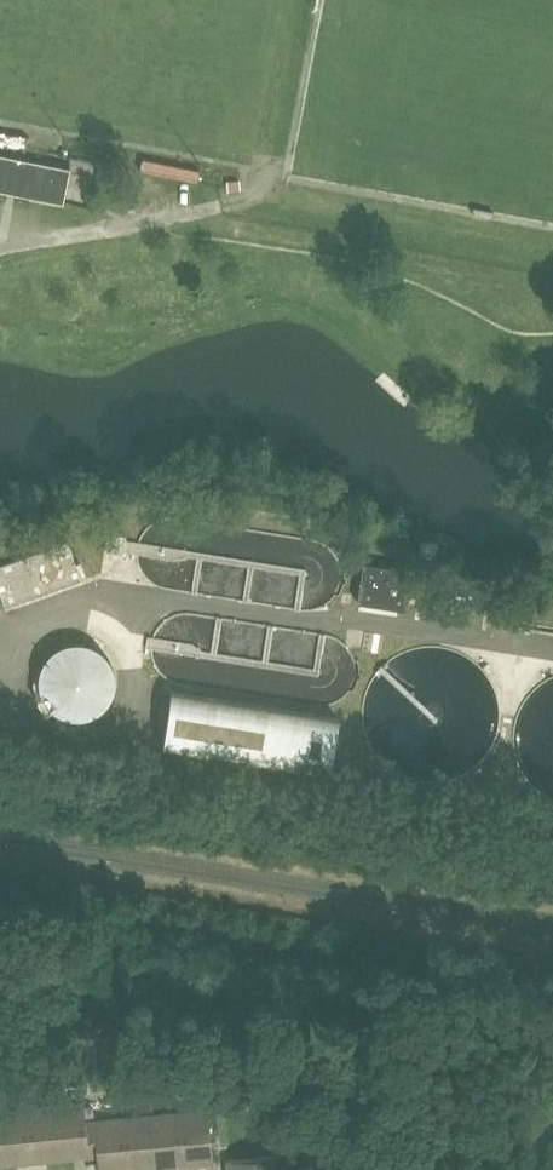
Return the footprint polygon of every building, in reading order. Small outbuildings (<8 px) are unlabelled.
[(0,153),(0,190),(63,202),(70,167),(0,153)] [(176,580),(312,599),(326,595),(338,580),(342,563),(337,550),(320,539),(169,519),(150,529),(142,544),(143,560),(155,573),(176,580)] [(123,554),(126,535),(108,532),(105,551),(123,554)] [(0,565),(0,594),(5,608),(82,581),(67,541),(0,565)] [(363,562),(357,602),(406,609),(413,569),(363,562)] [(477,610),(477,598),(427,589),(425,604),(477,610)] [(345,644),(320,633),(187,613),(164,621),(156,631),(153,646),(157,661),(177,680),(320,700),(339,694),(352,680),(354,662),(345,644)] [(54,632),(27,684),(88,716),(116,664),(54,632)] [(361,719),(365,737),(372,753),(384,766),(399,777),(416,783),(434,784),(451,781),(467,773),(481,761),(491,747),(497,730),(499,712),(495,694),(488,678),(476,664),(461,654),(444,648),(426,647),(409,650),(393,658),(379,669),(369,684),(363,701),(361,719)] [(541,684),(529,695),(520,709),(514,724),(513,740),(515,757),(522,772),(531,785),(544,796),(552,800),(552,677),(541,684)] [(166,708),(168,708),(165,728),(163,727),(160,744),(328,770),(336,717),(168,691),(166,708)] [(179,1062),(178,1074),(192,1076),(194,1064),(179,1062)] [(199,1078),(208,1080),(210,1068),(201,1066),(199,1078)] [(155,1086),(155,1087),(161,1087),(160,1071),(147,1072),(147,1087),(148,1087),(155,1086)] [(54,1096),(54,1086),(46,1087),(47,1096),(54,1096)] [(156,1096),(155,1087),(155,1086),(148,1087),(149,1097),(156,1096)] [(122,1097),(114,1097),(115,1107),(123,1106),(122,1097)] [(59,1158),(89,1154),(86,1120),(84,1102),(54,1105),(59,1158)] [(31,1160),(59,1158),(54,1105),(26,1107),(31,1160)] [(31,1160),(26,1107),(0,1110),(0,1143),(2,1163),(31,1160)] [(209,1108),(179,1111),(184,1164),(214,1161),(209,1108)] [(155,1167),(184,1164),(179,1111),(150,1114),(155,1167)] [(121,1117),(126,1169),(155,1167),(150,1114),(121,1117)] [(126,1169),(121,1117),(86,1120),(89,1154),(96,1154),(97,1169),(125,1169),(126,1169)] [(255,1169),(280,1169),(279,1156),(253,1157),(255,1169)] [(253,1157),(227,1160),(228,1169),(255,1169),(253,1157)]
